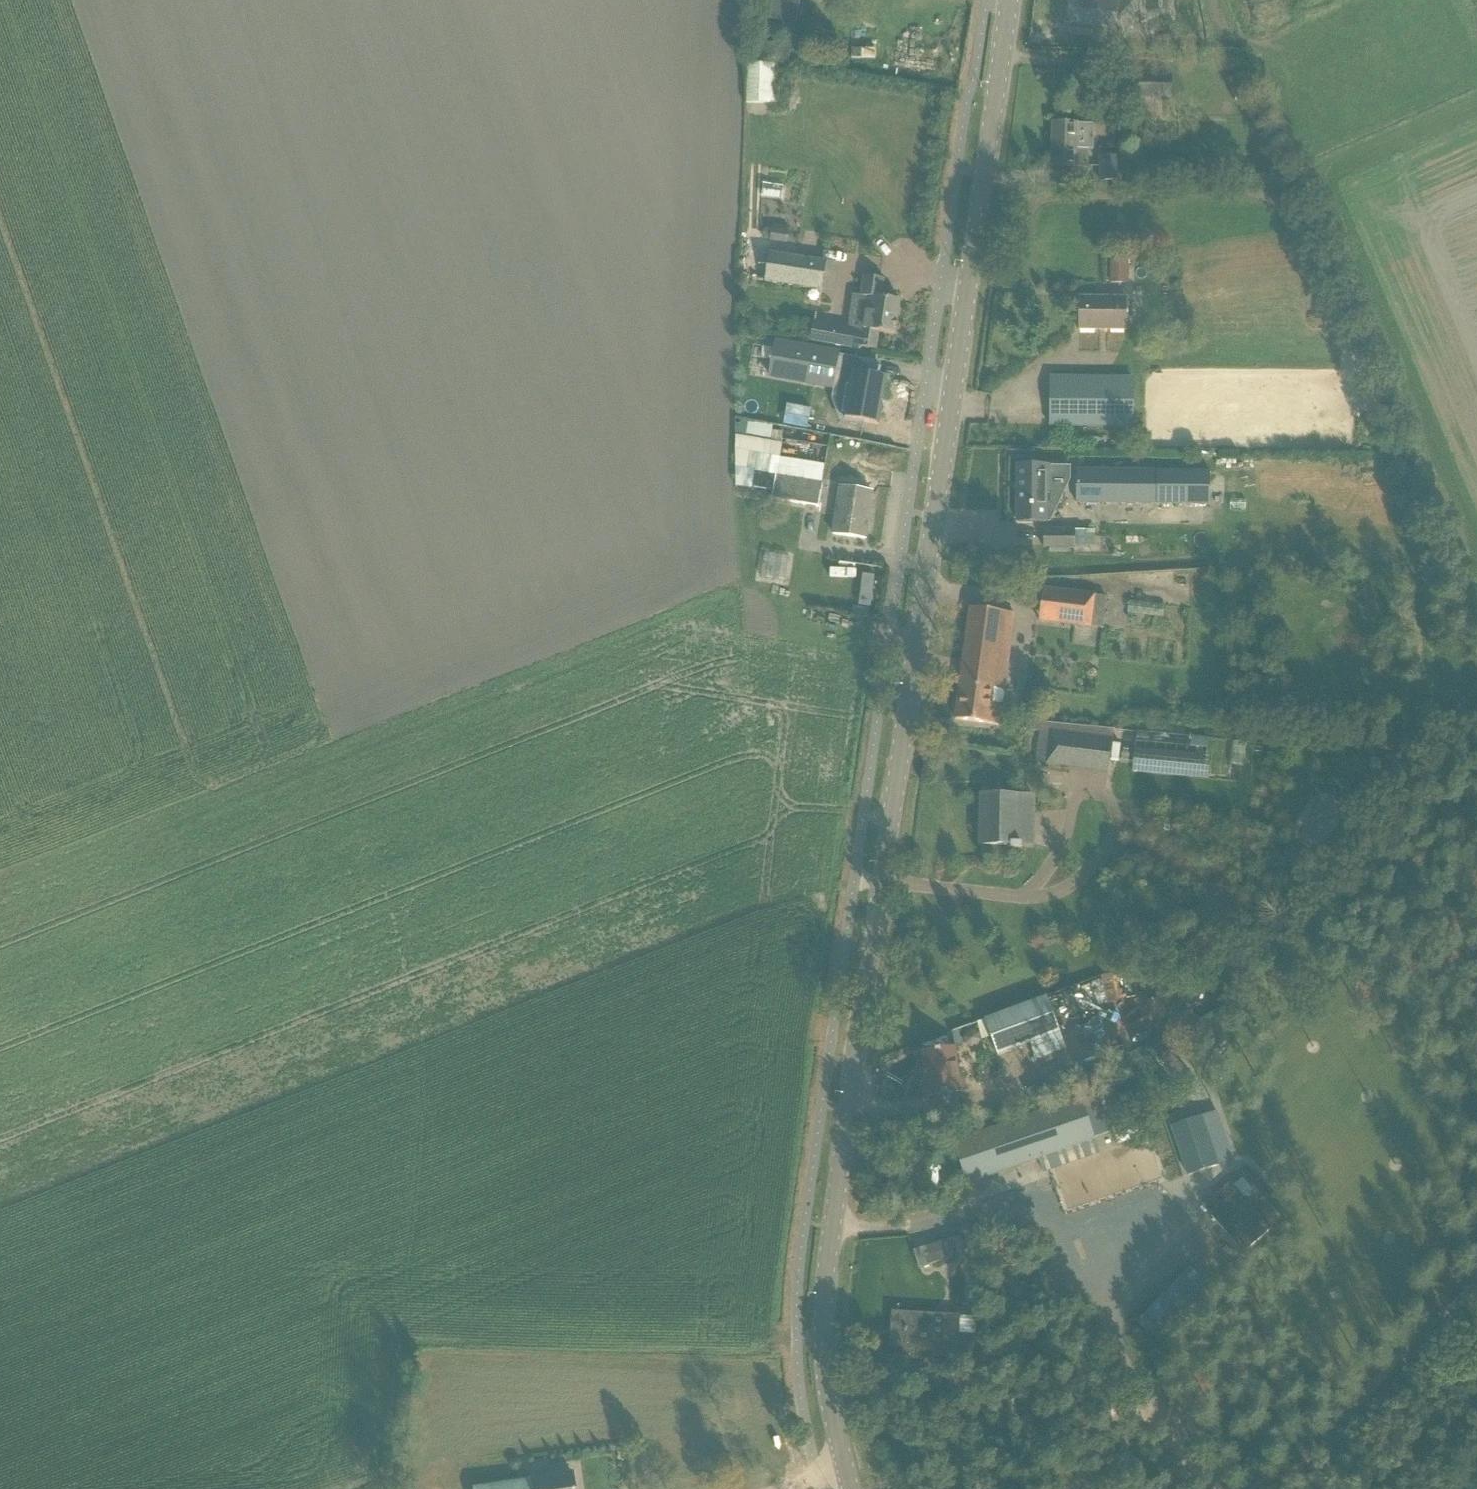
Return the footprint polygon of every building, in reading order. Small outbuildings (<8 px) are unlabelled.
[(768,20),(796,25),(796,22),(800,0),(772,0),(768,20)] [(1082,10),(1118,14),(1119,0),(1083,0),(1082,10)] [(794,40),(806,42),(808,23),(796,22),(796,25),(794,40)] [(749,56),(788,62),(790,46),(752,40),(749,56)] [(748,64),(747,103),(776,104),(777,65),(748,64)] [(1140,98),(1172,100),(1173,80),(1141,78),(1140,98)] [(1051,166),(1071,166),(1087,167),(1088,150),(1093,150),(1094,124),(1052,123),(1051,166)] [(1099,182),(1162,183),(1162,161),(1132,163),(1132,158),(1099,157),(1099,182)] [(772,224),(769,241),(785,244),(788,226),(772,224)] [(768,253),(764,281),(821,290),(826,262),(768,253)] [(1110,270),(1128,270),(1129,257),(1110,257),(1110,270)] [(861,333),(859,347),(860,347),(876,349),(878,332),(895,335),(900,300),(881,298),(884,279),(864,276),(861,296),(867,297),(861,333)] [(1078,329),(1098,329),(1126,329),(1126,297),(1078,297),(1078,329)] [(815,342),(815,343),(841,347),(846,348),(846,347),(848,331),(818,326),(815,342)] [(780,344),(774,376),(839,387),(840,383),(856,386),(850,420),(884,426),(892,378),(858,372),(858,374),(842,371),(845,356),(780,344)] [(1051,377),(1051,427),(1131,427),(1131,377),(1051,377)] [(1070,480),(1070,466),(1018,465),(1017,522),(1044,522),(1045,491),(1050,491),(1050,480),(1070,480)] [(1076,503),(1096,503),(1209,505),(1209,473),(1076,470),(1076,503)] [(745,486),(771,490),(770,500),(819,507),(822,483),(747,472),(745,486)] [(833,534),(865,539),(872,491),(840,486),(833,534)] [(1044,548),(1092,548),(1093,530),(1044,530),(1044,548)] [(872,605),(874,573),(861,572),(859,604),(872,605)] [(1038,616),(1037,621),(1090,627),(1094,595),(1041,589),(1040,596),(1038,616)] [(955,719),(1002,725),(1004,704),(992,703),(993,689),(1003,690),(1014,613),(970,608),(955,719)] [(1052,733),(1048,755),(1110,763),(1111,753),(1113,742),(1052,733)] [(1136,733),(1135,742),(1147,743),(1148,734),(1136,733)] [(1017,846),(1018,797),(983,797),(982,846),(1009,846),(1009,849),(1021,850),(1021,846),(1017,846)] [(984,1018),(997,1056),(1059,1033),(1046,995),(984,1018)] [(920,1076),(924,1098),(962,1092),(955,1047),(921,1052),(924,1076),(920,1076)] [(1026,1161),(1093,1138),(1080,1100),(1013,1123),(952,1143),(965,1181),(1026,1161)] [(926,1168),(929,1180),(939,1178),(936,1166),(926,1168)] [(1220,1208),(1210,1217),(1242,1254),(1270,1230),(1230,1183),(1211,1199),(1220,1208)] [(913,1251),(918,1267),(969,1252),(963,1235),(913,1251)] [(1158,1339),(1213,1288),(1192,1265),(1137,1316),(1158,1339)] [(958,1335),(959,1316),(912,1314),(892,1312),(890,1346),(904,1347),(904,1358),(932,1359),(932,1355),(972,1357),(974,1336),(958,1335)] [(510,1462),(509,1466),(512,1469),(516,1470),(519,1467),(519,1463),(517,1460),(513,1460),(510,1462)] [(473,1488),(575,1488),(573,1473),(473,1488)]
